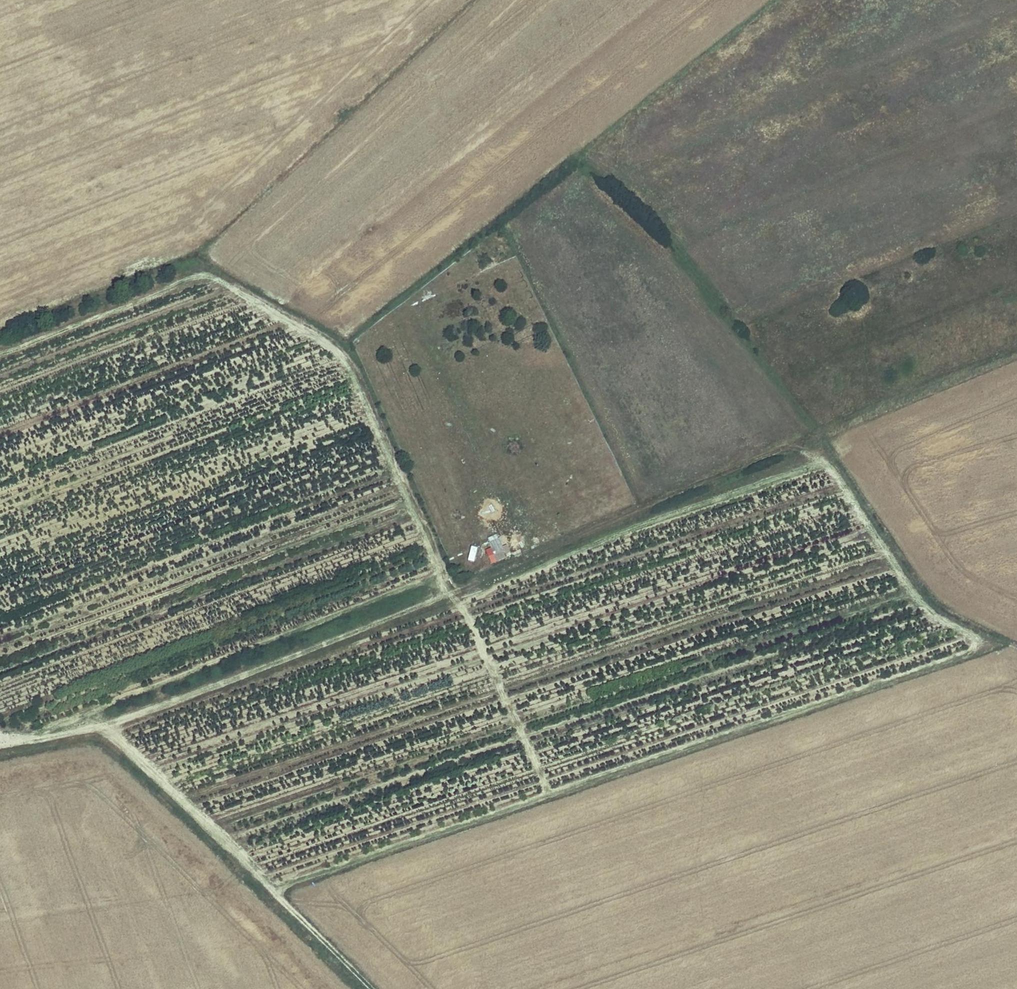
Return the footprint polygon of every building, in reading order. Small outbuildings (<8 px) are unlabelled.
[(493,560),(510,558),(508,545),(502,546),(501,538),(490,540),(493,560)] [(468,561),(475,562),(477,547),(470,546),(468,561)]
